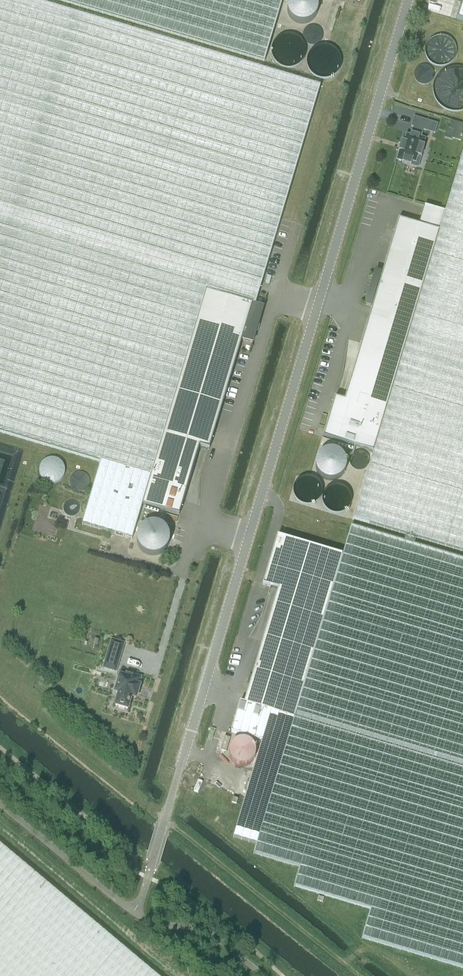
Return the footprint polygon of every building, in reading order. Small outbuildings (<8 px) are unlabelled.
[(142,504),(205,296),(250,310),(242,340),(252,343),(263,308),(255,305),(320,86),(29,0),(0,0),(0,432),(101,462),(82,524),(132,539),(142,504)] [(282,0),(57,0),(264,62),(282,0)] [(454,1),(450,17),(455,18),(460,3),(454,1)] [(421,137),(423,130),(435,133),(437,124),(414,117),(411,126),(413,127),(410,137),(406,136),(404,142),(401,141),(399,148),(398,148),(400,149),(397,159),(407,163),(408,160),(415,162),(418,154),(421,155),(424,147),(422,147),(425,138),(421,137)] [(449,127),(456,129),(453,139),(461,141),(462,134),(462,124),(451,121),(449,127)] [(373,452),(353,519),(462,552),(462,151),(445,212),(373,452)] [(335,398),(323,436),(323,437),(373,452),(445,212),(424,206),(419,225),(398,219),(381,275),(375,273),(366,304),(372,306),(344,401),(335,398)] [(209,450),(242,340),(250,310),(205,296),(142,504),(179,515),(199,447),(209,450)] [(321,444),(335,448),(337,442),(323,438),(321,444)] [(144,507),(143,513),(155,517),(157,511),(144,507)] [(253,854),(277,861),(299,867),(294,887),(314,893),(371,909),(362,938),(462,968),(462,560),(351,527),(342,555),(293,718),(256,844),(253,854)] [(293,718),(342,555),(277,536),(263,584),(278,589),(244,703),(293,718)] [(124,643),(112,640),(105,662),(117,665),(124,643)] [(140,678),(121,672),(115,691),(119,693),(115,705),(127,709),(131,696),(136,698),(139,685),(138,685),(140,678)] [(231,732),(262,742),(234,838),(256,844),(293,718),(244,703),(240,702),(231,732)] [(226,752),(230,738),(224,736),(220,750),(226,752)] [(0,846),(0,975),(155,975),(0,846)]
